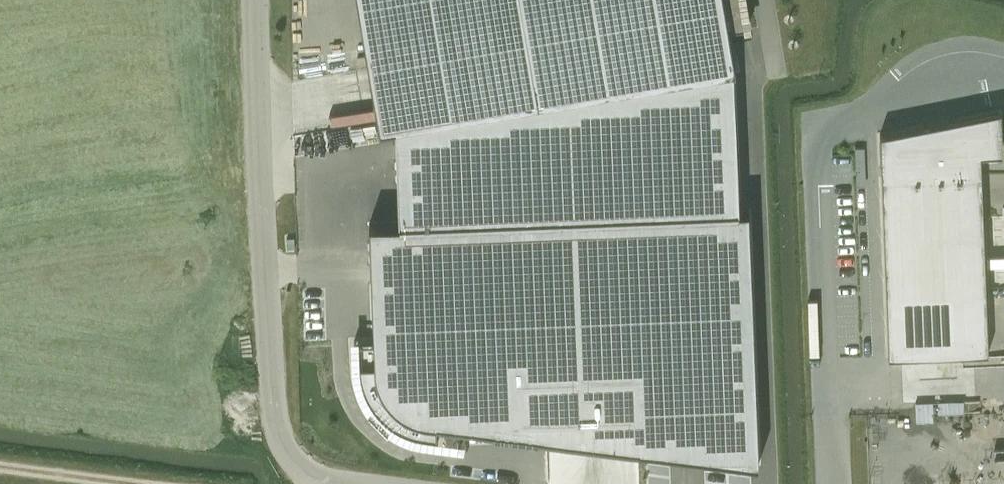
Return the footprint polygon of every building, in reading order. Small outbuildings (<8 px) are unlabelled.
[(380,121),(378,121),(379,129),(396,126),(734,69),(735,69),(729,29),(746,26),(746,27),(748,26),(744,0),(360,0),(380,121)] [(376,364),(356,364),(358,378),(363,394),(369,405),(377,416),(372,419),(384,428),(387,424),(406,435),(417,438),(439,442),(439,421),(636,413),(637,444),(758,463),(749,209),(739,208),(734,69),(396,126),(400,222),(370,223),(376,364)] [(886,133),(880,134),(888,356),(988,352),(980,152),(1000,152),(999,113),(998,113),(949,123),(949,130),(930,131),(930,126),(886,135),(886,133)]
